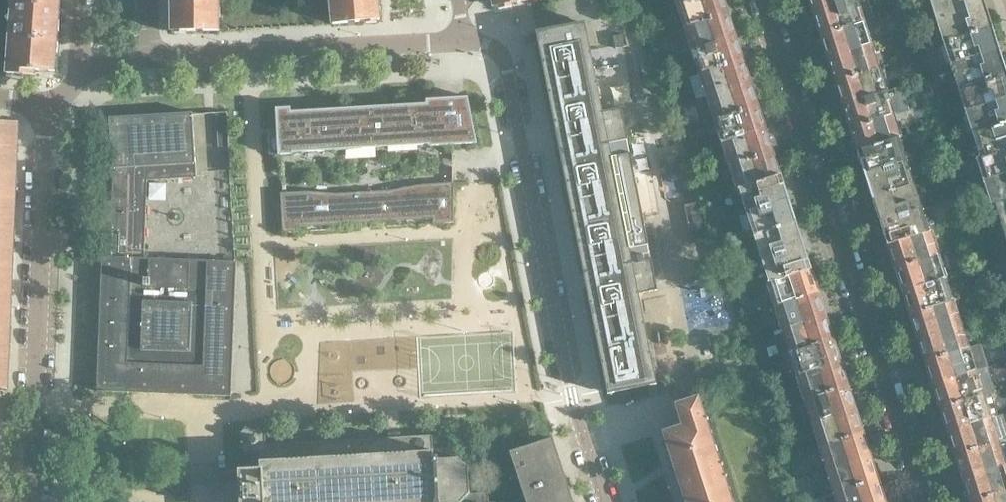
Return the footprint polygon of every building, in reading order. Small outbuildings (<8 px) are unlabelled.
[(218,0),(183,0),(171,0),(172,31),(174,31),(174,34),(186,34),(186,31),(218,30),(218,0)] [(377,0),(330,0),(332,24),(365,21),(365,24),(376,23),(376,20),(379,20),(377,0)] [(649,0),(645,0),(639,2),(643,15),(653,12),(649,0)] [(724,1),(721,0),(689,0),(676,4),(679,14),(683,13),(687,26),(728,13),(724,1)] [(808,1),(811,3),(814,11),(850,0),(808,0),(808,1)] [(855,9),(859,8),(857,0),(850,0),(814,11),(817,20),(815,24),(819,35),(860,22),(855,9)] [(982,0),(934,0),(940,19),(984,4),(982,0)] [(917,13),(913,2),(905,5),(908,15),(917,13)] [(54,71),(59,6),(12,3),(7,73),(34,75),(34,70),(54,71)] [(991,27),(987,14),(984,4),(940,19),(947,41),(991,27)] [(657,25),(653,12),(643,15),(648,28),(657,25)] [(733,37),(730,28),(732,25),(728,13),(687,26),(691,40),(688,41),(691,51),(733,37)] [(602,112),(584,21),(535,31),(559,151),(624,139),(624,140),(627,139),(621,108),(602,112)] [(871,44),(868,35),(864,36),(860,22),(819,35),(823,47),(826,49),(829,58),(871,44)] [(913,31),(912,27),(910,22),(900,26),(903,34),(913,31)] [(998,50),(995,41),(991,27),(947,41),(954,64),(998,50)] [(921,54),(919,50),(916,40),(913,31),(903,34),(910,57),(921,54)] [(743,59),(739,48),(736,46),(733,37),(691,51),(694,60),(698,59),(702,73),(743,59)] [(928,48),(924,37),(916,40),(919,50),(928,48)] [(875,69),(870,55),(874,54),(871,44),(829,58),(832,67),(830,70),(834,82),(875,69)] [(668,58),(663,45),(654,48),(658,61),(668,58)] [(1005,73),(1001,59),(998,50),(954,64),(962,87),(1005,73)] [(927,73),(923,62),(921,54),(910,57),(918,81),(928,77),(927,73)] [(748,83),(745,75),(747,71),(743,59),(702,73),(706,86),(703,87),(706,97),(748,83)] [(935,70),(932,60),(923,62),(927,73),(935,70)] [(886,91),(883,81),(879,83),(875,69),(834,82),(838,93),(841,95),(844,104),(886,91)] [(1005,73),(962,87),(969,110),(1005,98),(1005,74),(1005,73)] [(931,86),(928,77),(918,81),(920,89),(931,86)] [(758,106),(754,94),(750,92),(748,83),(706,97),(709,106),(712,105),(717,119),(758,106)] [(890,115),(885,102),(889,101),(886,91),(844,104),(847,113),(845,117),(849,128),(890,115)] [(476,143),(467,96),(425,99),(426,103),(290,111),(290,107),(275,107),(276,121),(278,151),(278,155),(281,154),(292,154),(293,154),(293,152),(419,145),(428,144),(428,146),(476,143)] [(969,110),(977,133),(1005,123),(1005,98),(969,110)] [(762,130),(760,121),(761,117),(758,106),(717,119),(721,132),(717,134),(721,143),(762,130)] [(231,396),(236,261),(144,257),(147,180),(196,177),(192,112),(109,117),(112,168),(113,168),(109,256),(101,256),(96,391),(231,396)] [(942,121),(942,119),(940,114),(932,117),(934,124),(942,121)] [(901,138),(898,128),(894,129),(890,115),(849,128),(856,152),(894,139),(895,140),(901,138)] [(278,151),(276,121),(265,122),(266,152),(278,151)] [(17,124),(0,123),(0,167),(15,167),(17,124)] [(977,133),(984,155),(984,156),(1005,149),(1005,123),(977,133)] [(956,137),(952,126),(945,128),(948,139),(956,137)] [(773,152),(769,140),(765,139),(762,130),(721,143),(724,153),(727,152),(732,165),(773,152)] [(657,290),(650,259),(647,259),(624,140),(624,139),(559,151),(607,394),(656,384),(638,294),(657,290)] [(906,161),(903,152),(899,153),(895,140),(894,139),(856,152),(864,175),(906,161)] [(697,151),(695,142),(685,145),(688,154),(697,151)] [(984,156),(984,155),(980,157),(987,180),(1005,174),(1005,149),(984,156)] [(700,159),(697,151),(688,154),(691,162),(700,159)] [(780,175),(773,152),(732,165),(736,179),(732,180),(736,191),(742,189),(742,188),(780,175)] [(293,162),(292,154),(281,154),(281,162),(293,162)] [(232,246),(227,156),(202,158),(207,248),(232,246)] [(909,186),(905,172),(909,171),(906,161),(864,175),(871,198),(909,186)] [(15,167),(0,167),(0,247),(12,248),(15,167)] [(938,177),(935,168),(927,171),(930,179),(938,177)] [(987,180),(995,203),(999,202),(998,201),(1005,199),(1005,174),(987,180)] [(788,199),(780,175),(742,188),(742,189),(746,201),(743,203),(746,212),(788,199)] [(712,197),(707,181),(698,184),(703,200),(712,197)] [(306,191),(280,193),(282,233),(297,232),(297,226),(300,226),(301,226),(339,224),(360,223),(369,222),(407,220),(433,218),(433,222),(432,222),(432,224),(453,223),(453,182),(452,183),(421,184),(405,187),(390,190),(367,191),(359,192),(337,193),(306,191)] [(921,208),(918,198),(914,200),(909,186),(871,198),(879,221),(921,208)] [(723,220),(719,208),(716,209),(712,197),(703,200),(711,224),(723,220)] [(795,222),(788,199),(746,212),(749,222),(753,221),(757,234),(795,222)] [(924,232),(920,219),(924,218),(921,208),(879,221),(886,245),(924,232)] [(727,218),(723,220),(711,224),(713,232),(730,226),(727,218)] [(975,234),(972,223),(970,218),(961,220),(969,244),(977,241),(975,234)] [(984,231),(980,221),(972,223),(975,234),(984,231)] [(803,245),(795,222),(757,234),(761,248),(758,249),(761,259),(803,245)] [(935,255),(930,241),(934,240),(931,230),(924,232),(886,245),(894,268),(935,255)] [(991,254),(987,243),(979,246),(983,257),(991,254)] [(810,269),(803,245),(761,259),(764,268),(768,267),(772,281),(810,269)] [(12,248),(0,247),(0,328),(9,328),(12,248)] [(946,277),(943,267),(939,269),(935,255),(894,268),(897,279),(901,281),(904,290),(946,277)] [(810,269),(772,281),(765,283),(769,293),(772,292),(777,305),(818,292),(810,269)] [(950,302),(945,288),(949,287),(946,277),(904,290),(907,300),(905,303),(909,315),(950,302)] [(1005,300),(1002,289),(994,292),(997,303),(1005,300)] [(822,316),(819,307),(821,303),(818,292),(777,305),(781,319),(777,320),(780,330),(822,316)] [(1005,300),(997,303),(1000,311),(1004,323),(1005,326),(1005,325),(1005,301),(1005,300)] [(961,324),(958,314),(954,315),(950,302),(909,315),(912,326),(916,328),(919,337),(961,324)] [(1004,323),(1000,311),(992,314),(995,326),(1004,323)] [(833,339),(829,327),(825,325),(822,316),(780,330),(784,339),(787,338),(792,352),(833,339)] [(965,348),(960,335),(964,333),(961,324),(919,337),(922,346),(920,350),(924,361),(965,348)] [(6,388),(9,328),(0,328),(0,388),(6,388)] [(993,339),(1000,359),(1005,357),(1005,359),(1005,335),(993,339)] [(837,363),(834,354),(836,350),(833,339),(792,352),(796,366),(792,367),(795,376),(837,363)] [(976,370),(973,361),(969,362),(965,348),(924,361),(927,373),(931,375),(934,384),(976,370)] [(848,385),(844,374),(840,372),(837,363),(795,376),(799,386),(802,385),(807,399),(848,385)] [(778,382),(773,368),(759,373),(763,387),(775,383),(778,382)] [(980,395),(975,381),(979,380),(976,370),(934,384),(937,393),(935,397),(939,408),(980,395)] [(852,410),(849,400),(851,397),(848,385),(807,399),(811,412),(807,413),(810,423),(852,410)] [(991,417),(988,408),(984,409),(980,395),(939,408),(942,420),(946,421),(949,431),(991,417)] [(708,432),(697,397),(675,404),(682,425),(663,432),(670,455),(707,443),(704,433),(708,432)] [(863,432),(859,421),(855,419),(852,410),(810,423),(814,433),(817,431),(822,445),(863,432)] [(995,442),(990,428),(994,427),(991,417),(949,431),(952,440),(950,443),(954,455),(995,442)] [(469,493),(468,466),(458,457),(437,458),(437,455),(433,455),(432,435),(400,436),(400,432),(388,432),(388,437),(351,439),(351,434),(339,435),(339,440),(302,442),(302,437),(289,438),(290,443),(265,444),(265,434),(266,432),(259,426),(257,427),(247,428),(245,426),(238,434),(240,436),(241,446),(239,447),(247,454),(248,452),(250,452),(251,468),(238,469),(240,501),(461,501),(469,493)] [(868,456),(865,447),(866,444),(863,432),(822,445),(826,459),(822,460),(826,470),(868,456)] [(557,455),(551,438),(510,451),(526,501),(572,501),(557,455)] [(1005,464),(1003,454),(999,456),(995,442),(954,455),(957,466),(961,468),(964,477),(1005,464)] [(715,452),(711,454),(707,443),(670,455),(674,468),(677,468),(686,498),(685,500),(685,501),(721,501),(726,500),(723,490),(727,489),(715,452)] [(878,479),(874,467),(871,466),(868,456),(826,470),(829,479),(832,478),(837,492),(878,479)] [(1005,475),(1005,464),(964,477),(967,487),(965,490),(969,501),(1005,490),(1005,477),(1005,475)] [(880,494),(881,490),(878,479),(837,492),(840,501),(882,501),(880,494)] [(969,501),(1005,501),(1005,490),(969,501)] [(488,497),(482,492),(469,493),(461,501),(488,501),(488,497)]
